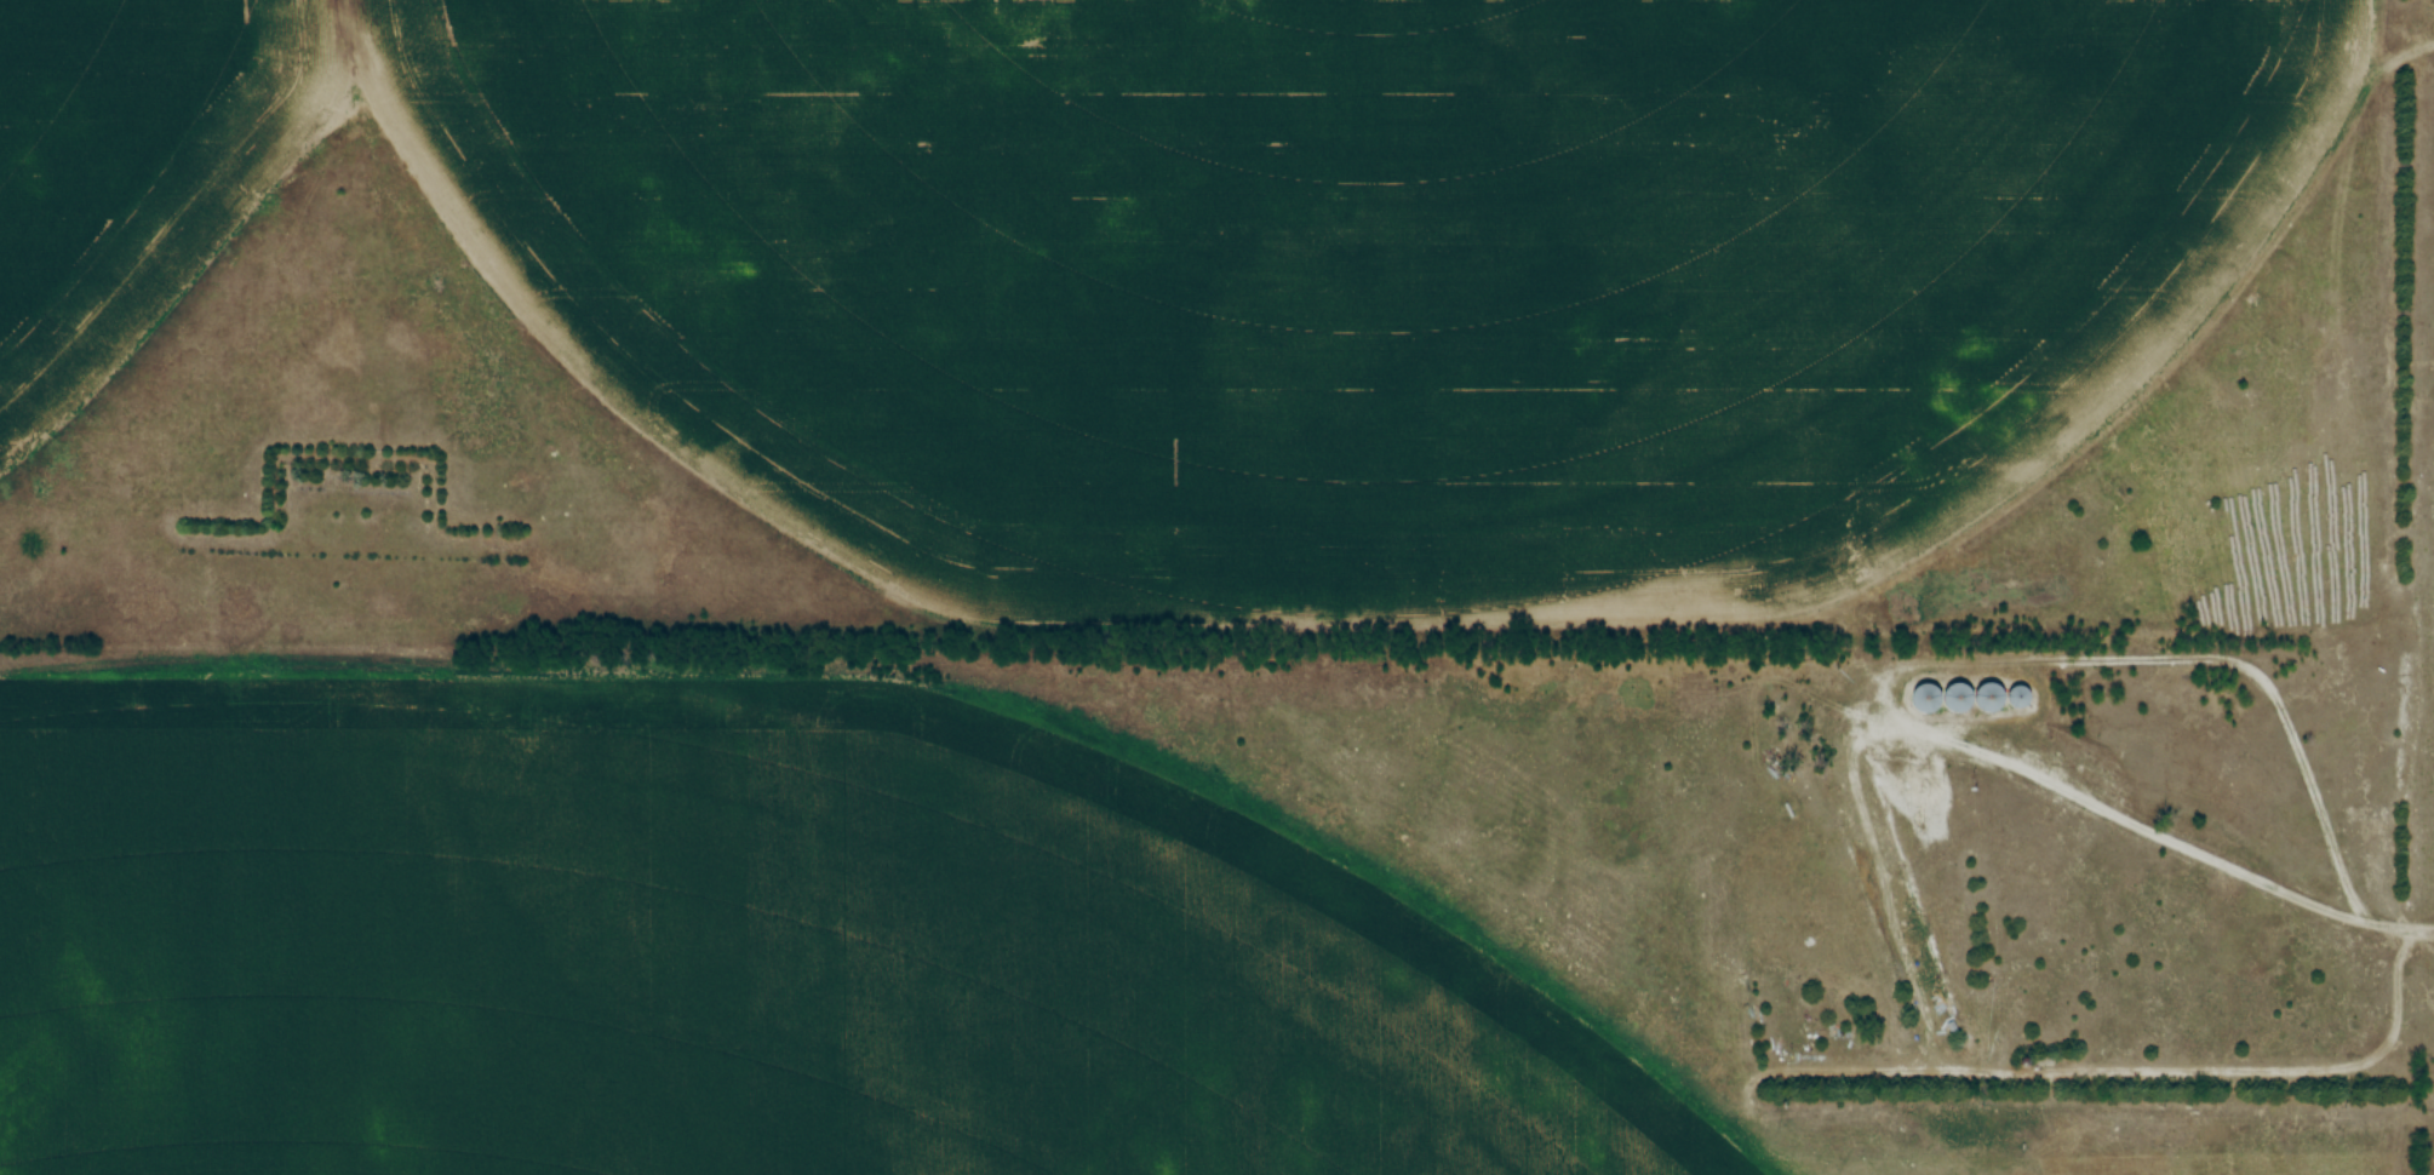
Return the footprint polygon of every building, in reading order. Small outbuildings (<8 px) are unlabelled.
[(1976,713),(2001,711),(2000,685),(1969,687),(1969,686),(1942,688),(1943,713),(1976,710),(1976,713)] [(1936,713),(1939,690),(1914,686),(1910,710),(1936,713)]
